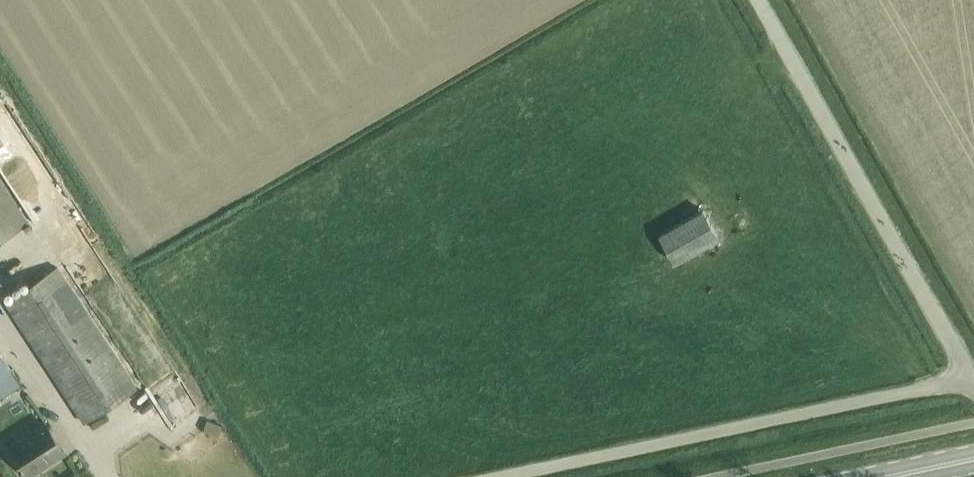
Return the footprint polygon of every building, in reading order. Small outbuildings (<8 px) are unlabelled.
[(24,219),(0,183),(0,235),(24,219)] [(677,260),(719,236),(703,208),(661,232),(677,260)] [(83,421),(135,387),(56,265),(4,299),(83,421)] [(5,392),(19,382),(0,353),(0,384),(5,392)] [(51,459),(64,451),(44,421),(7,444),(18,462),(17,463),(19,466),(20,465),(25,472),(50,456),(51,459)]
